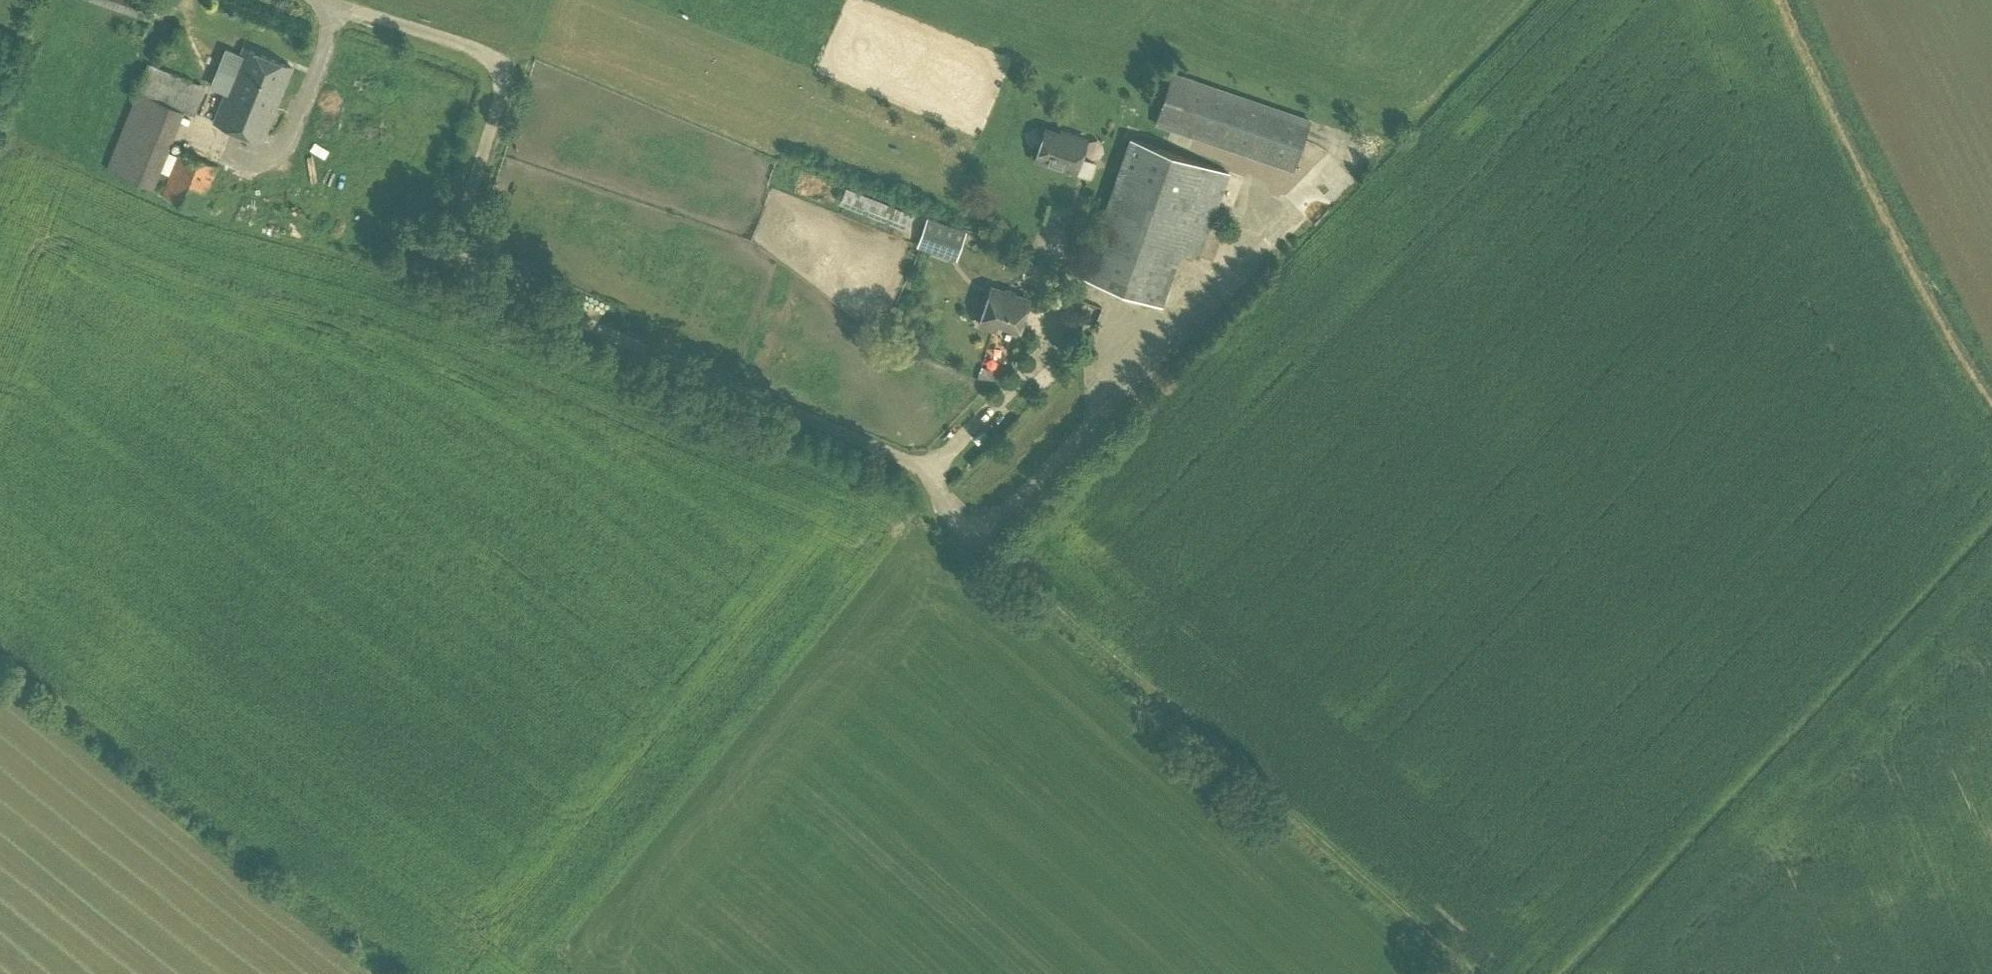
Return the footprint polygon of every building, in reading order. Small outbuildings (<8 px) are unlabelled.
[(226,92),(214,121),(262,141),(292,67),(244,48),(241,55),(226,49),(214,80),(220,83),(218,89),(226,92)] [(195,113),(205,88),(148,64),(137,90),(138,90),(106,169),(149,186),(181,108),(195,113)] [(1293,170),(1309,120),(1173,74),(1156,123),(1293,170)] [(1069,138),(1045,129),(1034,160),(1075,174),(1086,140),(1070,134),(1069,138)] [(1215,263),(1244,178),(1131,138),(1081,276),(1161,304),(1180,250),(1215,263)] [(200,212),(218,166),(179,151),(161,195),(200,212)] [(1329,183),(1332,186),(1348,169),(1329,151),(1288,195),(1305,210),(1329,183)] [(846,187),(839,203),(907,230),(913,214),(846,187)] [(926,215),(915,244),(955,259),(966,229),(926,215)] [(1019,328),(1029,299),(991,287),(979,323),(994,328),(997,321),(1019,328)] [(991,382),(999,372),(981,366),(977,377),(991,382)]
